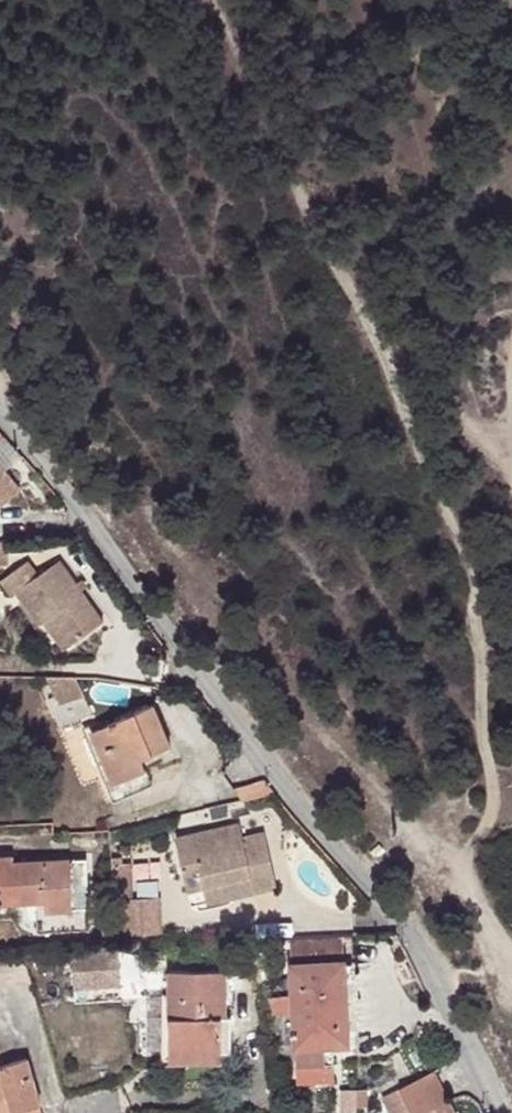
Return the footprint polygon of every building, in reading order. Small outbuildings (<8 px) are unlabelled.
[(18,489),(0,466),(0,504),(18,489)] [(1,597),(6,593),(29,626),(34,623),(41,618),(61,645),(92,623),(49,562),(28,577),(17,562),(0,575),(0,595),(1,597)] [(34,623),(54,650),(61,645),(41,618),(34,623)] [(76,677),(46,676),(58,703),(85,695),(76,677)] [(175,744),(155,705),(94,732),(118,780),(150,766),(146,758),(175,744)] [(241,824),(176,839),(188,891),(204,887),(253,875),(257,891),(277,886),(266,834),(244,839),(241,824)] [(385,848),(380,844),(371,852),(375,856),(385,848)] [(77,910),(73,859),(19,862),(19,857),(0,857),(3,904),(54,901),(57,935),(97,933),(95,909),(77,910)] [(253,875),(204,887),(207,902),(257,891),(253,875)] [(125,933),(159,934),(159,898),(125,898),(125,933)] [(347,1040),(342,934),(287,937),(291,1042),(326,1041),(347,1040)] [(71,948),(70,948),(72,985),(115,984),(115,946),(71,948)] [(218,1012),(220,1011),(219,966),(164,968),(167,1047),(218,1047),(218,1012)] [(226,1012),(220,1011),(218,1012),(218,1047),(226,1047),(226,1012)] [(291,1042),(292,1065),(327,1063),(326,1041),(291,1042)] [(219,1058),(218,1047),(167,1047),(167,1058),(219,1058)] [(15,1098),(39,1091),(28,1048),(0,1056),(0,1112),(19,1112),(15,1098)] [(434,1073),(399,1089),(412,1112),(427,1112),(434,1110),(436,1112),(456,1112),(434,1073)] [(19,1112),(44,1112),(42,1105),(39,1091),(15,1098),(19,1112)]
